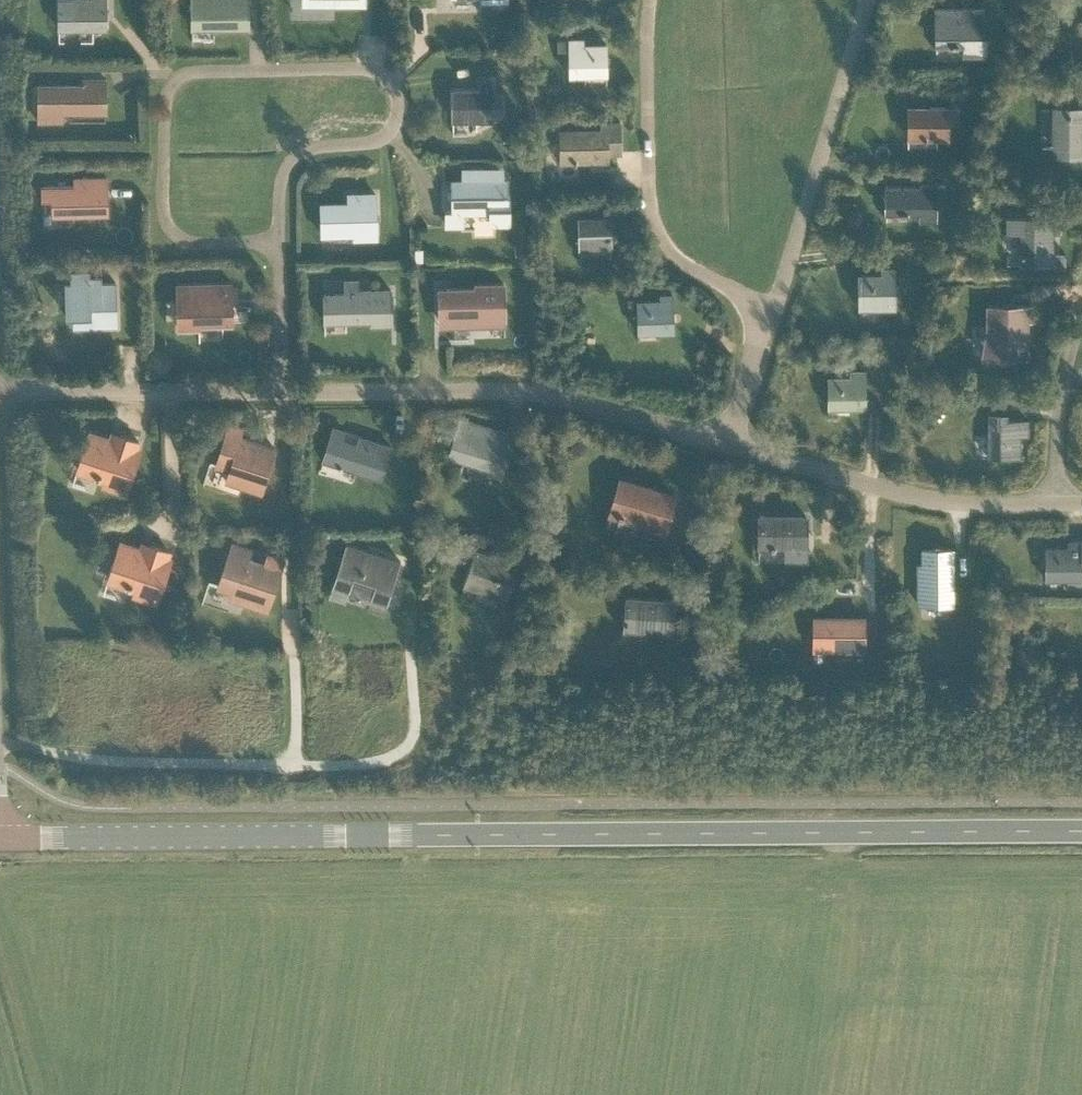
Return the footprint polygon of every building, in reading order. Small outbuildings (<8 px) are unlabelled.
[(58,29),(106,29),(105,0),(58,0),(58,29)] [(192,28),(248,28),(248,0),(191,0),(192,28)] [(985,54),(985,50),(984,7),(935,7),(936,43),(961,43),(961,54),(985,54)] [(569,38),(557,38),(557,50),(569,49),(569,76),(606,75),(606,43),(582,44),(582,38),(569,38)] [(997,60),(982,60),(982,73),(997,73),(997,60)] [(50,84),(38,84),(38,121),(62,121),(62,112),(92,112),(91,98),(105,98),(105,83),(105,77),(82,77),(82,84),(50,84)] [(480,89),(452,89),(452,120),(491,120),(491,114),(501,114),(501,96),(491,96),(491,80),(480,80),(480,89)] [(1069,98),(1069,107),(1053,107),(1053,146),(1068,146),(1068,155),(1081,155),(1081,98),(1069,98)] [(958,108),(948,108),(908,108),(907,137),(948,138),(948,120),(958,120),(958,108)] [(601,129),(559,130),(560,161),(608,160),(608,152),(621,151),(620,122),(601,122),(601,129)] [(446,210),(446,225),(461,225),(461,211),(488,211),(488,223),(509,223),(509,192),(491,192),(491,186),(500,186),(500,167),(462,167),(462,180),(452,180),(453,210),(446,210)] [(52,185),(41,185),(42,199),(52,199),(52,215),(107,214),(107,177),(74,177),(74,185),(52,185)] [(935,179),(935,183),(935,190),(943,190),(943,179),(935,179)] [(934,219),(935,183),(919,183),(919,185),(885,185),(885,212),(919,212),(919,219),(934,219)] [(348,203),(321,204),(322,234),(353,233),(354,240),(378,239),(376,193),(360,194),(348,194),(348,203)] [(1059,231),(1059,216),(1006,216),(1006,233),(1021,232),(1021,264),(1054,264),(1054,268),(1065,268),(1065,252),(1053,252),(1053,231),(1059,231)] [(609,218),(579,219),(579,246),(580,254),(591,254),(590,246),(610,245),(609,218)] [(532,263),(532,252),(524,253),(524,263),(532,263)] [(859,306),(895,306),(894,275),(903,275),(903,267),(882,267),(882,273),(859,273),(859,306)] [(71,283),(65,283),(66,312),(66,316),(72,316),(73,316),(89,315),(89,325),(116,325),(116,315),(115,281),(101,282),(100,277),(89,277),(89,271),(71,272),(71,283)] [(344,292),(323,293),(324,322),(371,321),(371,325),(391,324),(390,289),(371,289),(359,289),(359,278),(344,278),(344,290),(344,292)] [(231,283),(178,285),(178,300),(179,300),(180,329),(199,328),(199,325),(233,324),(231,283)] [(475,288),(438,289),(439,319),(475,319),(475,325),(504,324),(504,284),(474,284),(475,288)] [(660,300),(637,301),(638,332),(673,331),(672,294),(659,294),(660,300)] [(1031,305),(1016,305),(1016,311),(1008,311),(1008,310),(986,310),(986,325),(983,355),(1012,355),(1012,356),(1026,356),(1026,319),(1030,319),(1031,305)] [(828,408),(864,408),(864,370),(850,370),(850,376),(828,376),(828,408)] [(1028,434),(1028,419),(1007,419),(1007,413),(988,412),(988,456),(1020,456),(1020,434),(1028,434)] [(460,418),(448,456),(462,461),(496,471),(508,433),(494,428),(460,418)] [(226,432),(215,465),(229,469),(225,480),(260,492),(275,448),(239,436),(242,428),(229,424),(226,432)] [(333,426),(322,460),(380,478),(390,446),(376,441),(363,437),(360,445),(341,439),(344,430),(333,426)] [(117,442),(88,432),(76,468),(96,474),(95,476),(99,477),(100,475),(104,477),(102,482),(127,490),(138,455),(134,453),(138,441),(119,434),(117,442)] [(619,479),(609,513),(651,525),(665,530),(675,496),(659,492),(652,489),(619,479)] [(758,516),(758,546),(785,546),(785,559),(800,559),(800,531),(806,531),(806,516),(758,516)] [(472,529),(469,539),(484,544),(487,534),(472,529)] [(1081,566),(1081,541),(1068,541),(1068,547),(1045,547),(1045,579),(1081,578),(1081,566)] [(147,552),(119,542),(107,577),(127,584),(126,586),(130,587),(131,585),(135,586),(133,592),(157,600),(169,565),(165,563),(169,550),(150,544),(147,552)] [(229,552),(217,586),(230,590),(228,595),(267,609),(280,569),(283,560),(267,554),(264,563),(262,569),(251,566),(253,560),(248,558),(251,549),(232,542),(229,552)] [(345,543),(331,584),(348,589),(349,585),(371,592),(369,597),(386,602),(400,561),(345,543)] [(506,600),(519,563),(475,548),(462,585),(506,600)] [(953,603),(953,587),(952,548),(922,549),(922,564),(917,564),(918,604),(953,603)] [(673,634),(675,599),(625,596),(623,631),(673,634)] [(813,617),(813,648),(813,658),(826,658),(827,648),(864,648),(864,618),(813,617)]
